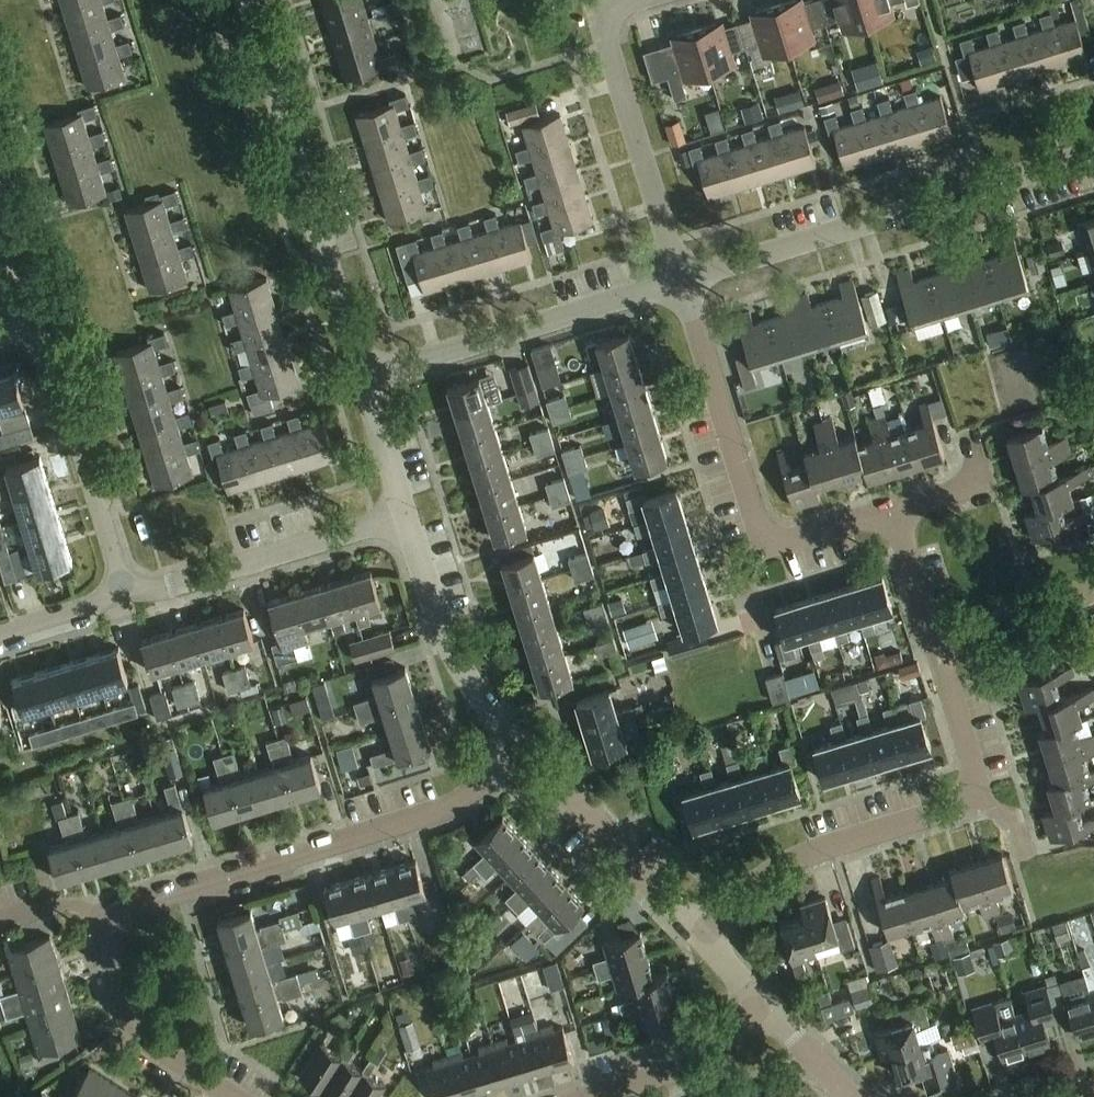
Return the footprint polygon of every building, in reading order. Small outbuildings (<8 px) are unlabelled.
[(63,9),(92,0),(60,0),(63,9)] [(63,9),(71,35),(108,24),(107,20),(102,3),(113,0),(92,0),(63,9)] [(331,30),(368,18),(363,0),(341,0),(323,5),(331,30)] [(403,17),(398,0),(395,0),(385,3),(390,21),(403,17)] [(775,6),(789,51),(809,44),(805,30),(824,25),(817,1),(798,7),(796,0),(795,0),(775,6)] [(817,1),(824,25),(844,19),(848,33),(869,27),(860,0),(820,0),(817,1)] [(869,27),(896,19),(892,5),(904,1),(905,5),(919,1),(919,0),(860,0),(869,27)] [(757,19),(738,25),(745,49),(750,47),(756,66),(772,61),(771,56),(789,51),(775,6),(755,12),(757,19)] [(1048,29),(1060,67),(1086,58),(1075,21),(1054,28),(1050,15),(1039,18),(1043,31),(1048,29)] [(71,35),(80,62),(116,51),(115,46),(110,30),(123,26),(120,16),(107,20),(108,24),(71,35)] [(331,30),(338,54),(376,42),(368,18),(331,30)] [(1013,26),(1017,39),(1021,38),(1033,75),(1060,67),(1048,29),(1043,31),(1027,36),(1023,23),(1013,26)] [(716,24),(696,30),(710,74),(730,68),(726,55),(745,49),(738,25),(718,30),(716,24)] [(710,74),(696,30),(675,36),(677,42),(658,48),(674,101),(686,97),(682,83),(710,74)] [(986,34),(990,47),(995,46),(1006,83),(1033,75),(1021,38),(1017,39),(1001,44),(997,31),(986,34)] [(995,46),(990,47),(974,52),(970,39),(960,42),(965,57),(969,56),(973,69),(980,91),(1006,83),(995,46)] [(116,51),(80,62),(88,89),(125,78),(118,57),(131,53),(128,42),(115,46),(116,51)] [(376,42),(338,54),(346,78),(398,62),(395,53),(380,57),(376,42)] [(918,51),(922,65),(937,60),(932,46),(918,51)] [(965,57),(956,60),(960,73),(973,69),(969,56),(965,57)] [(887,57),(860,62),(864,84),(891,80),(887,57)] [(840,80),(821,86),(816,88),(820,101),(821,100),(844,93),(840,80)] [(790,93),(785,94),(790,110),(792,109),(804,105),(799,90),(790,93)] [(914,107),(925,144),(952,136),(941,99),(919,105),(915,91),(904,94),(908,109),(914,107)] [(861,107),(857,95),(849,98),(852,110),(861,107)] [(357,116),(365,143),(402,132),(401,127),(396,111),(409,107),(405,96),(390,101),(392,105),(357,116)] [(877,103),(882,117),(887,115),(898,152),(925,144),(914,107),(908,109),(892,114),(888,99),(877,103)] [(506,111),(510,126),(541,117),(536,102),(506,111)] [(820,106),(821,109),(823,114),(835,110),(833,103),(833,102),(821,106),(820,106)] [(760,103),(742,108),(746,123),(764,117),(760,103)] [(66,119),(44,126),(52,153),(90,141),(89,137),(84,121),(96,117),(93,107),(80,111),(81,115),(66,119)] [(851,111),(855,125),(860,123),(871,160),(898,152),(887,115),(882,117),(866,122),(861,108),(851,111)] [(520,162),(533,158),(531,153),(568,141),(560,115),(523,127),(530,147),(516,151),(520,162)] [(860,123),(855,125),(839,130),(835,116),(824,119),(829,135),(833,133),(844,169),(871,160),(860,123)] [(666,125),(672,146),(687,141),(680,121),(666,125)] [(777,137),(788,174),(815,166),(804,129),(783,135),(779,122),(769,125),(773,138),(777,137)] [(365,143),(374,170),(410,159),(409,154),(404,137),(417,133),(414,123),(401,127),(402,132),(365,143)] [(742,133),(746,146),(750,145),(761,183),(788,174),(777,137),(773,138),(756,143),(753,130),(742,133)] [(805,134),(808,143),(817,140),(818,140),(815,131),(814,131),(805,134)] [(52,153),(61,180),(98,168),(97,163),(92,147),(104,143),(101,133),(89,137),(90,141),(52,153)] [(715,142),(719,155),(723,153),(734,191),(761,183),(750,145),(746,146),(730,151),(726,138),(715,142)] [(528,188),(541,184),(540,180),(577,169),(568,141),(531,153),(533,158),(538,174),(524,178),(528,188)] [(723,153),(719,155),(703,159),(699,147),(690,149),(694,165),(698,164),(708,199),(734,191),(723,153)] [(374,170),(382,197),(419,185),(417,180),(412,164),(425,160),(422,150),(409,154),(410,159),(374,170)] [(687,150),(679,153),(684,166),(692,164),(687,150)] [(98,168),(61,180),(69,206),(106,195),(100,174),(112,170),(109,159),(97,163),(98,168)] [(536,215),(550,211),(548,207),(585,196),(577,169),(540,180),(541,184),(546,200),(533,205),(536,215)] [(419,185),(382,197),(390,224),(427,212),(420,191),(434,187),(430,176),(417,180),(419,185)] [(120,187),(108,191),(111,200),(123,197),(120,187)] [(743,191),(747,210),(765,206),(761,187),(743,191)] [(126,211),(134,238),(171,227),(169,222),(165,206),(178,202),(175,192),(160,197),(161,201),(149,204),(126,211)] [(158,192),(146,196),(146,198),(149,204),(161,201),(160,197),(159,194),(158,192)] [(555,227),(541,231),(545,242),(548,254),(563,250),(558,234),(563,232),(594,223),(585,196),(548,207),(550,211),(555,227)] [(493,231),(505,268),(531,260),(527,244),(538,241),(531,219),(499,229),(495,216),(486,220),(489,232),(493,231)] [(134,238),(143,266),(179,254),(178,249),(173,233),(186,229),(183,218),(169,222),(171,227),(134,238)] [(1088,254),(1093,252),(1093,220),(1079,224),(1088,254)] [(458,228),(462,240),(466,239),(478,277),(505,268),(493,231),(489,232),(473,237),(469,224),(458,228)] [(432,236),(436,248),(439,247),(451,285),(478,277),(466,239),(462,240),(446,245),(442,232),(432,236)] [(988,261),(1000,301),(1029,292),(1013,239),(1000,243),(1004,256),(988,261)] [(439,247),(436,248),(420,253),(416,241),(396,247),(407,284),(420,280),(424,293),(451,285),(439,247)] [(1059,242),(1047,245),(1051,258),(1062,256),(1059,242)] [(179,254),(143,266),(151,293),(188,281),(181,260),(195,256),(191,245),(178,249),(179,254)] [(1041,252),(1027,256),(1032,273),(1046,269),(1041,252)] [(968,253),(955,257),(971,309),(1000,301),(988,261),(972,266),(968,253)] [(946,274),(930,279),(942,318),(971,309),(955,257),(942,261),(946,274)] [(1062,265),(1051,269),(1055,283),(1066,279),(1062,265)] [(942,318),(930,279),(914,284),(910,271),(896,275),(912,328),(942,318)] [(227,327),(240,323),(238,317),(275,306),(267,279),(230,290),(236,312),(224,315),(227,327)] [(827,303),(839,343),(868,334),(852,282),(839,286),(843,298),(827,303)] [(878,291),(862,296),(871,326),(887,321),(878,291)] [(222,295),(214,297),(216,303),(224,301),(222,295)] [(807,296),(794,300),(810,352),(839,343),(827,303),(811,308),(807,296)] [(785,316),(769,321),(781,361),(810,352),(794,300),(781,304),(785,316)] [(902,302),(885,306),(891,324),(907,320),(902,302)] [(235,352),(248,348),(246,344),(283,332),(275,306),(238,317),(240,323),(245,339),(232,343),(235,352)] [(749,313),(736,317),(748,355),(752,370),(781,361),(769,321),(753,326),(749,313)] [(1008,328),(987,334),(991,347),(1012,341),(1008,328)] [(243,379),(256,375),(255,371),(292,359),(283,332),(246,344),(248,348),(253,365),(240,369),(243,379)] [(590,359),(600,356),(604,370),(636,360),(628,334),(586,347),(590,359)] [(115,354),(124,381),(161,370),(159,366),(155,350),(168,346),(164,335),(149,340),(150,344),(115,354)] [(738,360),(736,360),(746,389),(757,385),(755,379),(752,370),(748,355),(737,359),(738,360)] [(255,371),(256,375),(261,391),(248,395),(254,416),(274,410),(269,395),(300,386),(292,359),(255,371)] [(644,385),(636,360),(604,370),(612,395),(644,385)] [(124,381),(132,408),(169,396),(168,392),(163,376),(176,372),(173,362),(159,366),(161,370),(124,381)] [(510,371),(517,396),(537,390),(529,365),(510,371)] [(24,405),(17,382),(21,381),(17,366),(0,371),(0,413),(24,405)] [(1093,368),(1084,379),(1093,387),(1093,369),(1093,368)] [(542,389),(561,383),(557,370),(538,376),(542,389)] [(484,392),(480,379),(448,388),(456,414),(488,405),(502,400),(499,388),(484,392)] [(612,395),(620,420),(652,410),(644,385),(612,395)] [(181,388),(168,392),(169,396),(132,408),(140,434),(177,423),(176,419),(171,403),(184,399),(181,388)] [(537,390),(517,396),(521,409),(540,403),(537,390)] [(852,390),(841,393),(846,409),(856,406),(852,390)] [(546,401),(549,413),(569,407),(565,396),(546,401)] [(929,403),(933,419),(946,415),(941,399),(929,403)] [(230,413),(227,402),(210,408),(213,418),(230,413)] [(882,404),(874,407),(877,418),(886,415),(882,404)] [(908,430),(919,465),(944,457),(927,404),(919,407),(924,425),(908,430)] [(456,414),(464,439),(495,429),(488,405),(456,414)] [(569,407),(549,413),(553,425),(572,419),(569,407)] [(620,420),(627,445),(659,436),(652,410),(620,420)] [(8,446),(34,438),(31,427),(26,413),(0,420),(0,421),(4,435),(8,446)] [(140,434),(148,461),(186,450),(184,446),(179,429),(192,425),(189,415),(176,419),(177,423),(140,434)] [(893,473),(919,465),(908,430),(891,436),(885,417),(877,420),(893,473)] [(297,432),(308,468),(335,460),(323,424),(302,430),(298,418),(287,421),(291,434),(297,432)] [(873,441),(858,446),(857,446),(865,473),(868,481),(893,473),(877,420),(868,423),(873,441)] [(832,421),(823,424),(840,481),(865,473),(857,446),(858,446),(855,438),(839,443),(832,421)] [(804,454),(808,466),(809,466),(816,488),(840,481),(823,424),(813,427),(820,449),(804,454)] [(282,477),(308,468),(297,432),(291,434),(275,439),(271,426),(261,429),(265,442),(270,440),(282,477)] [(1007,438),(1015,464),(1068,447),(1066,439),(1047,444),(1041,427),(1007,438)] [(529,434),(533,445),(552,440),(549,428),(529,434)] [(464,439),(472,464),(503,455),(495,429),(464,439)] [(236,437),(240,450),(243,449),(255,485),(282,477),(270,440),(265,442),(249,447),(245,434),(236,437)] [(659,436),(627,445),(635,471),(667,461),(659,436)] [(552,440),(533,445),(537,458),(555,452),(552,440)] [(186,450),(148,461),(156,488),(194,476),(188,455),(201,451),(198,442),(184,446),(186,450)] [(243,449),(240,450),(223,455),(219,442),(209,445),(213,460),(217,459),(228,493),(255,485),(243,449)] [(561,452),(565,463),(584,457),(581,446),(561,452)] [(1023,490),(1029,488),(1058,479),(1057,478),(1052,462),(1071,456),(1068,447),(1015,464),(1023,490)] [(786,453),(777,456),(793,509),(820,500),(816,488),(809,466),(808,466),(792,471),(786,453)] [(472,464),(479,490),(511,480),(503,455),(472,464)] [(584,457),(565,463),(568,475),(588,469),(584,457)] [(40,460),(7,470),(15,496),(49,485),(41,458),(40,458),(40,460)] [(1029,488),(1037,511),(1059,504),(1060,506),(1073,502),(1067,486),(1089,479),(1086,469),(1057,478),(1058,479),(1029,488)] [(550,495),(568,490),(565,479),(546,484),(550,495)] [(519,505),(511,480),(479,490),(487,515),(519,505)] [(23,522),(58,512),(49,485),(15,496),(23,522)] [(652,527),(684,517),(676,490),(645,500),(641,487),(624,492),(630,511),(645,506),(650,521),(652,527)] [(568,490),(550,495),(553,507),(571,502),(568,490)] [(1078,496),(1085,522),(1093,519),(1093,491),(1078,496)] [(1059,504),(1037,511),(1024,515),(1032,542),(1074,529),(1086,525),(1083,517),(1065,523),(1060,506),(1059,504)] [(519,505),(487,515),(495,540),(526,531),(519,505)] [(590,512),(591,515),(594,527),(595,529),(595,530),(598,530),(606,527),(610,526),(609,522),(606,511),(605,508),(603,509),(590,512)] [(23,522),(31,549),(66,538),(58,512),(23,522)] [(588,516),(584,517),(587,529),(593,528),(594,527),(591,515),(588,516)] [(653,533),(658,548),(659,554),(692,544),(684,517),(652,527),(650,521),(634,526),(637,537),(653,533)] [(1086,525),(1074,529),(1078,542),(1090,538),(1086,525)] [(9,554),(1,527),(0,527),(0,556),(9,554)] [(66,538),(31,549),(39,575),(72,565),(73,566),(74,566),(66,538)] [(661,559),(666,575),(668,580),(700,570),(692,544),(659,554),(658,548),(642,553),(646,564),(661,559)] [(569,559),(572,570),(590,564),(587,553),(577,556),(578,557),(569,559)] [(642,553),(631,556),(634,564),(635,567),(646,564),(642,553)] [(0,556),(0,566),(5,584),(17,580),(9,554),(0,556)] [(502,564),(510,589),(541,579),(534,554),(502,564)] [(13,562),(12,563),(17,579),(18,578),(27,576),(22,559),(13,562)] [(590,564),(572,570),(575,582),(594,577),(590,564)] [(669,585),(674,601),(676,607),(708,597),(700,570),(668,580),(666,575),(650,579),(654,590),(669,585)] [(371,624),(367,609),(381,605),(372,573),(345,581),(355,612),(359,628),(371,624)] [(882,578),(856,586),(866,618),(860,620),(865,636),(876,633),(871,616),(892,610),(882,578)] [(510,589),(517,614),(549,605),(541,579),(510,589)] [(342,616),(355,612),(345,581),(320,588),(330,620),(334,634),(346,631),(342,616)] [(856,586),(829,594),(839,626),(833,628),(838,644),(850,641),(845,624),(860,620),(866,618),(856,586)] [(320,588),(295,596),(305,627),(330,620),(320,588)] [(829,594),(802,602),(812,634),(807,636),(812,652),(823,649),(818,633),(833,628),(839,626),(829,594)] [(305,627),(295,596),(269,604),(281,642),(272,644),(278,664),(298,658),(294,646),(309,641),(305,627)] [(676,607),(674,601),(658,606),(662,617),(677,612),(684,634),(717,624),(708,597),(676,607)] [(623,599),(608,603),(612,617),(627,612),(623,599)] [(792,640),(807,636),(812,634),(802,602),(776,611),(785,641),(780,642),(786,660),(797,656),(792,640)] [(583,609),(587,620),(606,614),(603,603),(583,609)] [(517,614),(525,640),(557,630),(549,605),(517,614)] [(583,609),(574,612),(578,623),(587,620),(583,609)] [(219,619),(228,650),(254,643),(245,611),(219,619)] [(606,614),(587,620),(591,633),(610,627),(606,614)] [(219,619),(193,626),(203,658),(228,650),(219,619)] [(193,626),(168,634),(177,665),(203,658),(193,626)] [(635,626),(624,630),(630,648),(641,644),(635,626)] [(525,640),(533,665),(565,655),(557,630),(525,640)] [(363,640),(369,659),(395,651),(389,632),(363,640)] [(672,657),(706,647),(702,633),(668,643),(672,657)] [(177,665),(168,634),(142,642),(152,673),(177,665)] [(599,658),(618,652),(614,639),(595,645),(599,658)] [(1088,640),(1088,639),(1074,643),(1075,644),(1082,668),(1083,671),(1091,669),(1093,668),(1093,660),(1088,640)] [(355,663),(369,659),(363,640),(350,644),(355,663)] [(121,649),(94,658),(104,692),(130,684),(120,651),(121,651),(121,649)] [(821,649),(812,652),(815,661),(826,657),(823,649),(821,649)] [(884,653),(875,655),(879,668),(891,665),(888,655),(884,653)] [(565,655),(533,665),(541,691),(573,681),(565,655)] [(664,656),(652,660),(657,676),(669,672),(664,656)] [(94,658),(67,666),(78,700),(104,692),(94,658)] [(1031,680),(1051,674),(1047,661),(1027,667),(1031,680)] [(67,666),(41,674),(52,708),(78,700),(67,666)] [(235,670),(241,689),(243,696),(258,692),(255,683),(250,684),(245,667),(235,670)] [(1026,711),(1038,707),(1061,700),(1061,699),(1056,683),(1073,677),(1071,668),(1051,674),(1018,684),(1026,711)] [(358,714),(415,696),(406,669),(373,680),(380,699),(375,700),(374,698),(355,704),(358,714)] [(241,689),(235,670),(223,674),(228,693),(241,689)] [(814,670),(785,679),(790,696),(820,687),(814,670)] [(773,704),(790,699),(782,673),(765,679),(773,704)] [(52,708),(41,674),(14,682),(14,683),(16,683),(26,716),(52,708)] [(295,678),(284,682),(286,689),(287,692),(298,688),(298,685),(295,678)] [(867,679),(858,682),(859,684),(862,693),(870,691),(867,681),(867,679)] [(196,681),(184,685),(189,704),(201,700),(201,699),(196,681)] [(856,682),(848,685),(849,687),(853,699),(861,697),(857,684),(856,682)] [(325,683),(312,687),(316,699),(329,695),(325,683)] [(189,704),(184,685),(173,688),(179,707),(189,704)] [(1045,731),(1074,723),(1081,721),(1076,705),(1093,699),(1093,689),(1061,699),(1061,700),(1038,707),(1045,731)] [(165,691),(150,695),(158,718),(173,714),(165,691)] [(577,702),(585,729),(618,718),(620,724),(635,719),(634,716),(632,708),(616,713),(609,691),(577,702)] [(384,714),(390,733),(423,723),(415,696),(358,714),(361,724),(381,718),(380,715),(384,714)] [(308,697),(290,703),(293,715),(312,710),(308,697)] [(895,724),(905,757),(931,749),(922,717),(926,716),(920,699),(909,702),(914,718),(899,723),(895,724)] [(110,712),(114,723),(138,715),(135,704),(110,712)] [(642,705),(632,708),(634,716),(645,713),(642,705)] [(272,710),(277,724),(288,721),(283,706),(272,710)] [(888,726),(873,731),(868,732),(878,765),(905,757),(895,724),(899,723),(894,707),(883,711),(888,726)] [(88,731),(114,723),(110,712),(84,720),(88,731)] [(862,734),(846,739),(841,741),(851,773),(878,765),(868,732),(873,731),(868,715),(857,719),(862,734)] [(618,718),(585,729),(594,756),(624,746),(626,751),(641,746),(643,745),(640,735),(624,739),(620,724),(618,718)] [(61,739),(88,731),(84,720),(58,728),(61,739)] [(423,723),(390,733),(396,751),(392,753),(391,750),(371,756),(374,767),(431,749),(423,723)] [(1047,760),(1093,745),(1093,735),(1079,740),(1074,723),(1045,731),(1039,734),(1047,760)] [(841,741),(846,739),(841,724),(830,727),(835,743),(814,749),(824,782),(851,773),(841,741)] [(33,748),(61,739),(58,728),(30,736),(33,748)] [(288,737),(278,740),(295,797),(322,789),(312,756),(292,762),(291,757),(294,757),(288,737)] [(277,766),(258,772),(269,805),(295,797),(278,740),(268,743),(274,763),(276,762),(277,766)] [(643,745),(641,746),(645,760),(658,756),(654,742),(643,745)] [(11,755),(8,743),(0,745),(0,758),(11,755)] [(1054,784),(1089,773),(1084,757),(1093,754),(1093,745),(1047,760),(1054,784)] [(764,771),(774,804),(801,796),(791,765),(796,763),(791,746),(780,749),(785,765),(769,770),(764,771)] [(175,748),(162,752),(170,777),(183,773),(175,748)] [(134,750),(123,753),(125,760),(137,757),(134,750)] [(243,813),(269,805),(258,772),(240,778),(239,774),(241,773),(235,753),(225,756),(243,813)] [(736,754),(725,758),(727,765),(738,762),(736,754)] [(743,778),(737,779),(747,812),(774,804),(764,771),(769,770),(764,754),(753,758),(758,773),(743,778)] [(243,813),(225,756),(215,759),(221,779),(224,778),(225,783),(205,789),(215,822),(243,813)] [(720,820),(747,812),(737,779),(743,778),(738,762),(727,765),(732,781),(716,786),(710,788),(720,820)] [(710,788),(716,786),(712,770),(701,774),(706,789),(684,796),(694,829),(720,820),(710,788)] [(1055,811),(1077,804),(1077,805),(1090,801),(1085,784),(1093,781),(1093,772),(1090,773),(1089,773),(1054,784),(1047,786),(1055,811)] [(370,773),(358,778),(361,786),(373,782),(370,773)] [(157,817),(168,850),(194,842),(177,784),(166,788),(172,808),(174,807),(176,811),(157,817)] [(141,858),(168,850),(157,817),(138,823),(137,818),(139,818),(133,798),(123,801),(141,858)] [(53,804),(58,819),(67,816),(63,801),(53,804)] [(115,866),(141,858),(123,801),(113,804),(119,824),(122,823),(123,827),(104,833),(115,866)] [(1055,811),(1042,815),(1051,841),(1093,827),(1093,818),(1083,822),(1077,805),(1077,804),(1055,811)] [(81,814),(71,817),(88,874),(115,866),(104,833),(86,839),(84,835),(87,834),(81,814)] [(88,874),(71,817),(61,820),(67,840),(69,839),(70,843),(51,850),(61,882),(88,874)] [(470,881),(480,872),(519,835),(503,817),(475,843),(485,854),(464,874),(470,881)] [(498,868),(508,878),(536,852),(519,835),(480,872),(487,879),(498,868)] [(506,899),(513,906),(552,870),(536,852),(508,878),(518,889),(506,899)] [(976,863),(993,917),(1001,915),(996,896),(1012,891),(1002,856),(976,863)] [(417,861),(393,868),(409,920),(418,917),(413,902),(427,898),(417,861)] [(951,871),(953,878),(961,906),(962,906),(978,901),(984,920),(993,917),(976,863),(951,871)] [(393,868),(371,875),(382,911),(395,907),(400,923),(409,920),(393,868)] [(531,903),(540,913),(568,887),(552,870),(513,906),(519,913),(531,903)] [(371,875),(348,882),(363,933),(373,930),(368,915),(382,911),(371,875)] [(914,926),(904,893),(903,891),(885,896),(880,878),(871,881),(888,934),(912,927),(914,926)] [(953,878),(928,886),(945,939),(953,936),(948,918),(965,913),(962,906),(961,906),(953,878)] [(348,882),(325,889),(336,925),(350,921),(354,936),(363,933),(348,882)] [(462,894),(472,905),(484,893),(474,883),(462,894)] [(914,926),(912,927),(913,929),(930,924),(936,942),(945,939),(928,886),(904,893),(914,926)] [(568,887),(540,913),(550,924),(538,934),(545,942),(584,905),(568,887)] [(801,906),(804,916),(805,916),(814,945),(838,937),(842,951),(856,947),(848,922),(835,926),(826,898),(801,906)] [(227,948),(284,931),(281,921),(261,927),(262,929),(258,931),(252,911),(219,921),(227,948)] [(589,924),(577,911),(553,934),(555,937),(564,946),(565,947),(589,924)] [(997,917),(1002,933),(1017,928),(1012,912),(997,917)] [(281,917),(282,920),(285,930),(295,927),(292,917),(291,914),(281,917)] [(1063,917),(1065,935),(1092,933),(1090,914),(1063,917)] [(805,916),(804,916),(780,924),(796,975),(806,972),(803,960),(818,955),(814,945),(805,916)] [(629,919),(618,923),(618,925),(622,938),(640,932),(629,919)] [(473,943),(481,935),(474,928),(466,936),(473,943)] [(288,941),(284,931),(227,948),(235,975),(268,965),(262,946),(267,944),(268,947),(288,941)] [(593,962),(596,971),(647,955),(640,932),(622,938),(604,943),(608,957),(593,962)] [(25,935),(6,941),(16,976),(60,963),(52,937),(28,945),(25,935)] [(363,935),(350,938),(355,954),(367,950),(363,935)] [(473,943),(469,947),(476,955),(479,957),(491,945),(481,935),(473,943)] [(1012,936),(993,942),(997,956),(1017,951),(1012,937),(1012,936)] [(891,941),(869,947),(877,972),(898,965),(891,941)] [(931,947),(935,959),(949,955),(945,943),(931,947)] [(1091,965),(1084,950),(1078,952),(1087,980),(1093,1003),(1093,974),(1091,965)] [(954,958),(959,976),(976,971),(970,953),(954,958)] [(618,990),(631,986),(630,985),(654,977),(647,955),(596,971),(599,980),(614,976),(618,990)] [(401,961),(405,975),(415,972),(411,958),(401,961)] [(67,989),(60,963),(16,976),(21,991),(1,997),(5,1008),(67,989)] [(556,964),(544,968),(547,979),(560,975),(556,964)] [(235,975),(243,1001),(301,984),(297,973),(277,979),(278,982),(274,983),(268,965),(235,975)] [(620,1003),(623,1013),(674,997),(667,974),(654,977),(630,985),(631,986),(635,999),(620,1003)] [(1055,974),(1045,977),(1048,986),(1058,983),(1055,974)] [(1048,986),(1056,1013),(1068,1009),(1078,1038),(1093,1033),(1093,1003),(1087,980),(1074,984),(1073,978),(1061,982),(1058,983),(1048,986)] [(301,984),(243,1001),(251,1028),(284,1018),(278,998),(283,997),(284,1000),(304,993),(301,984)] [(870,985),(851,991),(856,1008),(875,1002),(870,985)] [(1032,1010),(1016,1015),(1028,1053),(1052,1046),(1046,1026),(1059,1022),(1056,1013),(1048,986),(1026,993),(1032,1010)] [(28,1013),(32,1028),(75,1015),(67,989),(5,1008),(8,1019),(28,1013)] [(674,997),(623,1013),(625,1022),(640,1017),(645,1031),(681,1020),(674,997)] [(851,998),(821,1007),(825,1020),(855,1011),(851,998)] [(1028,1053),(1016,1015),(1011,998),(996,1002),(973,1009),(984,1045),(997,1041),(1003,1061),(1028,1053)] [(902,1024),(875,1032),(882,1057),(893,1054),(893,1053),(921,1045),(921,1044),(932,1041),(941,1038),(937,1023),(931,1025),(928,1017),(923,1003),(898,1011),(902,1024)] [(465,1033),(476,1030),(472,1014),(461,1017),(465,1033)] [(75,1015),(32,1028),(43,1063),(61,1058),(59,1048),(83,1041),(75,1015)] [(603,1020),(606,1033),(623,1029),(619,1015),(603,1020)] [(413,1021),(400,1026),(408,1051),(421,1047),(413,1021)] [(539,1029),(552,1071),(575,1064),(564,1027),(555,1030),(553,1025),(539,1029)] [(974,1028),(959,1033),(963,1048),(968,1046),(971,1053),(981,1050),(974,1028)] [(526,1039),(518,1041),(529,1078),(552,1071),(539,1029),(524,1034),(526,1039)] [(587,1041),(590,1054),(591,1054),(608,1049),(605,1036),(587,1041)] [(300,1077),(322,1091),(353,1042),(348,1039),(338,1054),(322,1044),(300,1077)] [(508,1039),(493,1043),(506,1085),(529,1078),(518,1041),(510,1044),(508,1039)] [(893,1053),(893,1054),(900,1078),(921,1072),(927,1094),(959,1084),(949,1050),(936,1054),(932,1041),(921,1044),(921,1045),(893,1053)] [(363,1070),(348,1061),(359,1046),(353,1042),(322,1091),(331,1096),(348,1096),(364,1071),(363,1070)] [(481,1053),(472,1055),(483,1092),(506,1085),(493,1043),(479,1047),(481,1053)] [(446,1048),(449,1056),(462,1052),(460,1044),(446,1048)] [(32,1052),(19,1056),(22,1067),(35,1063),(32,1052)] [(448,1057),(460,1096),(466,1096),(483,1092),(472,1055),(464,1057),(463,1052),(448,1057)] [(448,1057),(434,1061),(435,1066),(426,1069),(435,1096),(460,1096),(448,1057)] [(363,1070),(364,1071),(348,1096),(378,1096),(386,1085),(370,1075),(377,1063),(371,1059),(363,1070)] [(114,1083),(91,1068),(77,1090),(69,1084),(61,1096),(105,1096),(114,1083)] [(114,1083),(105,1096),(136,1096),(114,1083)]
